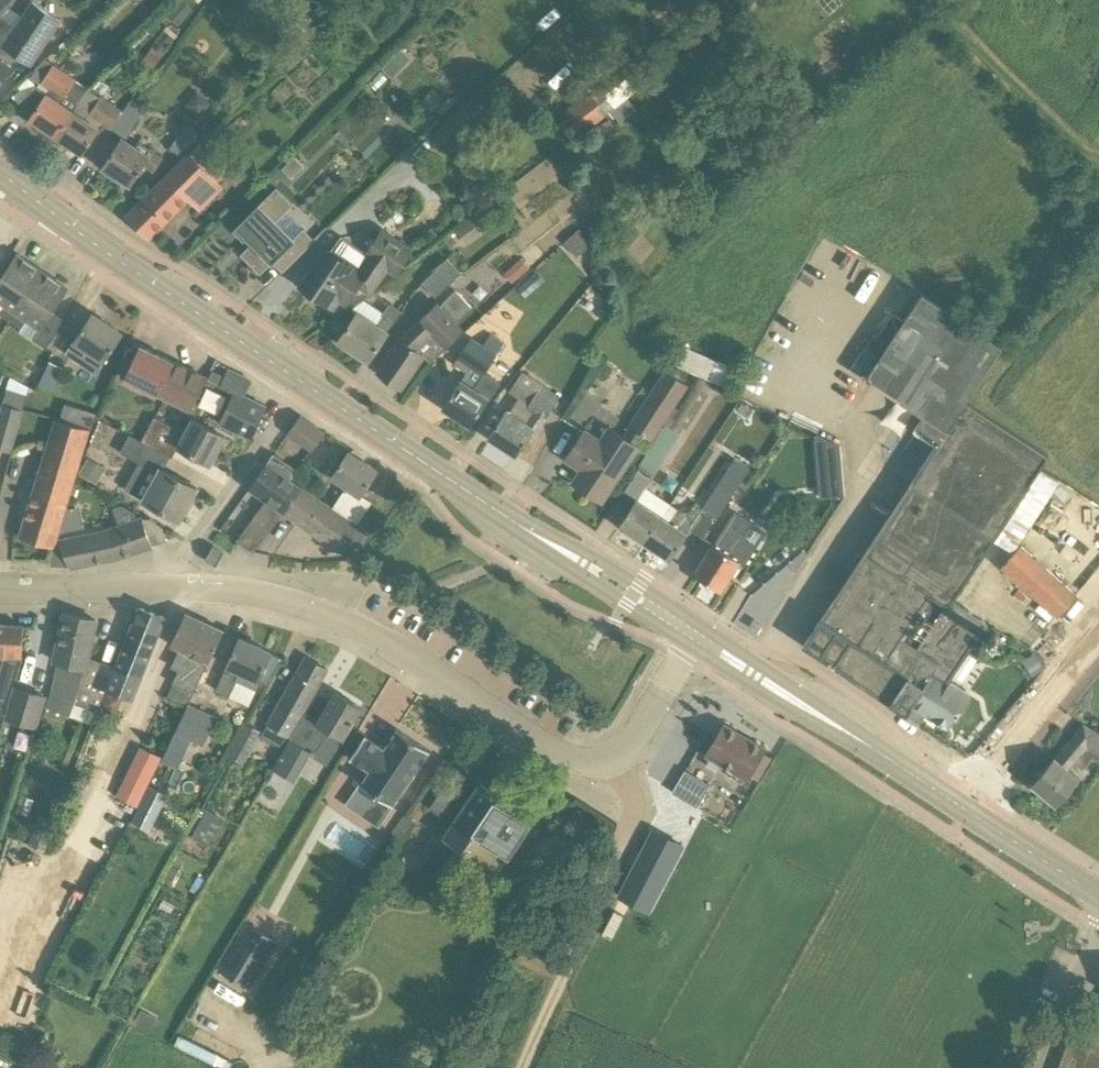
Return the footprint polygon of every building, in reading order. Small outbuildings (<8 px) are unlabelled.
[(11,0),(0,0),(0,11),(11,0)] [(194,10),(193,8),(198,3),(195,0),(180,0),(167,14),(179,26),(194,10)] [(665,1),(654,10),(659,17),(670,8),(665,1)] [(34,2),(7,42),(0,37),(0,84),(12,67),(11,66),(19,55),(32,64),(30,65),(32,66),(62,21),(34,2)] [(631,58),(643,49),(637,42),(625,51),(631,58)] [(163,55),(152,47),(144,59),(155,67),(163,55)] [(402,48),(389,62),(400,72),(412,59),(402,48)] [(57,136),(74,112),(89,89),(53,65),(42,82),(51,88),(31,119),(57,136)] [(636,90),(619,67),(607,76),(608,77),(598,86),(594,81),(581,90),(585,96),(565,111),(583,134),(605,117),(604,116),(628,97),(636,90)] [(29,78),(20,87),(29,96),(39,87),(29,78)] [(89,89),(74,112),(57,136),(83,153),(103,123),(112,129),(124,112),(89,89)] [(112,129),(126,138),(146,106),(133,98),(124,112),(112,129)] [(240,133),(249,123),(241,115),(231,125),(240,133)] [(617,130),(609,119),(599,127),(607,138),(617,130)] [(170,148),(184,157),(200,132),(187,123),(170,148)] [(203,141),(191,153),(200,163),(203,167),(214,156),(235,136),(223,123),(215,130),(203,141)] [(137,147),(125,139),(122,137),(103,167),(106,169),(107,172),(114,177),(118,176),(132,185),(145,165),(155,171),(164,158),(140,142),(137,147)] [(224,188),(200,163),(191,153),(126,216),(149,240),(190,200),(201,211),(224,188)] [(292,178),(306,165),(297,156),(283,168),(292,178)] [(277,222),(294,205),(278,188),(234,231),(245,242),(250,238),(254,242),(242,255),(261,274),(274,262),(283,272),(316,240),(304,229),(294,239),(277,222)] [(468,245),(482,234),(470,218),(456,229),(468,245)] [(581,228),(565,242),(578,257),(594,244),(581,228)] [(348,264),(326,249),(302,284),(325,300),(328,295),(337,302),(340,298),(346,302),(358,285),(362,288),(366,283),(375,289),(388,268),(397,274),(399,273),(413,252),(383,231),(367,255),(369,256),(361,268),(350,260),(348,264)] [(43,272),(17,254),(0,280),(0,302),(4,305),(0,311),(0,314),(11,321),(43,272)] [(436,297),(462,273),(448,258),(423,283),(436,297)] [(530,268),(522,259),(504,274),(512,283),(530,268)] [(43,272),(11,321),(22,329),(28,320),(41,329),(34,340),(47,349),(55,336),(64,320),(54,313),(69,289),(43,272)] [(437,304),(402,337),(378,372),(402,388),(425,355),(431,359),(440,351),(441,352),(463,330),(456,323),(472,308),(456,291),(439,306),(437,304)] [(946,431),(915,479),(967,514),(996,534),(1030,484),(1049,455),(967,401),(1003,346),(923,293),(866,378),(946,431)] [(369,361),(388,332),(394,323),(395,323),(403,311),(391,303),(384,313),(365,300),(353,309),(359,312),(340,341),(369,361)] [(80,363),(89,350),(106,361),(124,334),(92,313),(74,340),(78,343),(70,356),(80,363)] [(499,383),(485,374),(505,344),(491,335),(485,345),(473,337),(460,357),(455,364),(464,370),(468,362),(472,365),(444,408),(471,426),(489,398),(499,383)] [(128,368),(124,377),(190,410),(206,378),(141,345),(141,346),(136,344),(133,350),(127,347),(119,364),(128,368)] [(601,360),(575,417),(595,427),(621,369),(601,360)] [(740,369),(719,360),(710,381),(731,390),(740,369)] [(63,368),(50,362),(37,390),(47,395),(50,388),(53,389),(63,368)] [(213,370),(209,379),(222,385),(226,377),(213,370)] [(251,381),(229,370),(222,385),(236,392),(221,424),(253,438),(267,407),(245,396),(251,381)] [(603,502),(639,447),(646,436),(653,440),(689,385),(667,370),(631,425),(631,426),(624,437),(610,427),(601,440),(590,432),(586,430),(566,459),(582,470),(573,482),(603,502)] [(510,391),(530,404),(520,419),(507,410),(489,438),(517,456),(531,434),(535,436),(560,398),(542,386),(543,385),(523,372),(510,391)] [(24,410),(30,388),(11,377),(3,404),(24,410)] [(24,410),(3,404),(0,415),(0,449),(12,452),(24,410)] [(301,416),(289,433),(312,450),(324,432),(301,416)] [(143,441),(171,456),(173,457),(167,453),(172,443),(211,464),(226,436),(194,419),(186,433),(155,417),(143,441)] [(89,429),(57,419),(22,536),(54,546),(89,429)] [(671,504),(646,488),(678,439),(666,431),(628,487),(640,495),(619,526),(620,527),(621,526),(646,542),(668,509),(671,504)] [(171,456),(143,441),(131,435),(122,451),(141,461),(126,488),(181,519),(198,488),(161,468),(159,471),(155,469),(163,453),(171,458),(171,456)] [(334,507),(347,516),(358,523),(372,502),(361,494),(378,470),(350,451),(333,477),(347,487),(334,507)] [(274,454),(250,488),(267,500),(283,511),(301,486),(292,479),(298,471),(274,454)] [(821,498),(844,496),(840,456),(817,458),(821,498)] [(98,484),(108,469),(89,458),(80,473),(98,484)] [(713,522),(715,523),(716,521),(748,472),(734,463),(710,498),(703,493),(688,515),(671,504),(668,509),(646,542),(670,558),(670,559),(671,560),(691,529),(703,537),(713,522)] [(967,514),(915,479),(872,543),(904,564),(860,630),(879,642),(889,628),(967,514)] [(372,536),(301,486),(283,511),(283,512),(354,561),(372,536)] [(267,500),(237,541),(254,553),(283,512),(283,511),(267,500)] [(60,533),(86,527),(81,507),(67,508),(60,533)] [(739,537),(749,521),(735,512),(725,527),(716,521),(715,523),(705,538),(714,544),(695,575),(721,591),(739,562),(744,565),(755,548),(739,537)] [(951,600),(996,534),(967,514),(889,628),(940,662),(955,671),(986,623),(951,600)] [(66,539),(71,561),(72,567),(119,557),(152,545),(168,539),(163,527),(152,519),(143,518),(111,529),(66,539)] [(904,564),(872,543),(828,609),(860,630),(904,564)] [(1077,594),(1021,546),(1002,568),(1058,616),(1077,594)] [(224,556),(214,549),(207,560),(217,567),(224,556)] [(118,669),(89,658),(80,696),(77,695),(75,703),(98,712),(107,690),(134,700),(165,617),(141,608),(118,669)] [(940,662),(889,628),(879,642),(860,630),(828,609),(805,645),(908,712),(940,662)] [(182,670),(169,697),(189,707),(191,703),(225,631),(187,613),(172,645),(182,650),(174,667),(182,670)] [(63,647),(54,690),(77,695),(80,696),(89,658),(97,620),(66,614),(59,646),(63,647)] [(7,656),(0,679),(0,727),(23,656),(24,626),(0,625),(0,656),(7,656)] [(281,657),(273,653),(240,638),(216,691),(230,697),(237,681),(256,689),(260,680),(269,684),(281,657)] [(1034,677),(1045,669),(1035,654),(1023,661),(1034,677)] [(263,734),(284,746),(328,670),(307,657),(263,734)] [(955,671),(940,662),(908,712),(922,721),(927,714),(949,728),(970,695),(948,681),(955,671)] [(46,697),(16,688),(7,718),(37,727),(46,697)] [(337,693),(317,726),(303,718),(290,739),(315,754),(330,730),(344,738),(362,708),(337,693)] [(217,715),(191,703),(189,707),(176,733),(203,745),(217,715)] [(1072,739),(1054,760),(1033,785),(1056,805),(1079,778),(1069,770),(1076,763),(1080,766),(1090,754),(1094,758),(1098,752),(1098,733),(1085,724),(1072,739)] [(732,769),(748,779),(765,749),(725,725),(707,754),(732,769)] [(259,732),(248,726),(232,756),(243,762),(259,732)] [(385,748),(380,744),(367,736),(367,735),(366,734),(350,758),(351,759),(352,758),(365,767),(370,770),(362,782),(361,781),(360,783),(394,806),(395,804),(429,751),(430,752),(431,751),(397,728),(396,729),(397,730),(385,748)] [(179,768),(192,740),(176,733),(163,761),(179,768)] [(138,807),(154,772),(133,761),(117,796),(138,807)] [(710,785),(686,771),(673,792),(696,807),(710,785)] [(460,854),(495,877),(530,824),(495,801),(499,795),(481,783),(445,837),(463,849),(460,854)] [(163,807),(144,797),(133,822),(151,831),(163,807)] [(198,837),(216,841),(222,814),(204,810),(198,837)] [(46,850),(57,822),(40,815),(29,844),(46,850)] [(408,836),(395,827),(388,839),(401,848),(408,836)] [(683,845),(655,830),(620,897),(648,911),(683,845)] [(247,923),(219,969),(250,988),(279,943),(247,923)] [(142,1011),(136,1022),(151,1029),(157,1019),(142,1011)] [(1059,1067),(1087,1067),(1093,1051),(1098,1055),(1098,1022),(1095,1028),(1078,1020),(1078,1019),(1077,1019),(1059,1067)] [(241,1053),(183,1032),(177,1049),(231,1067),(236,1067),(241,1053)]
